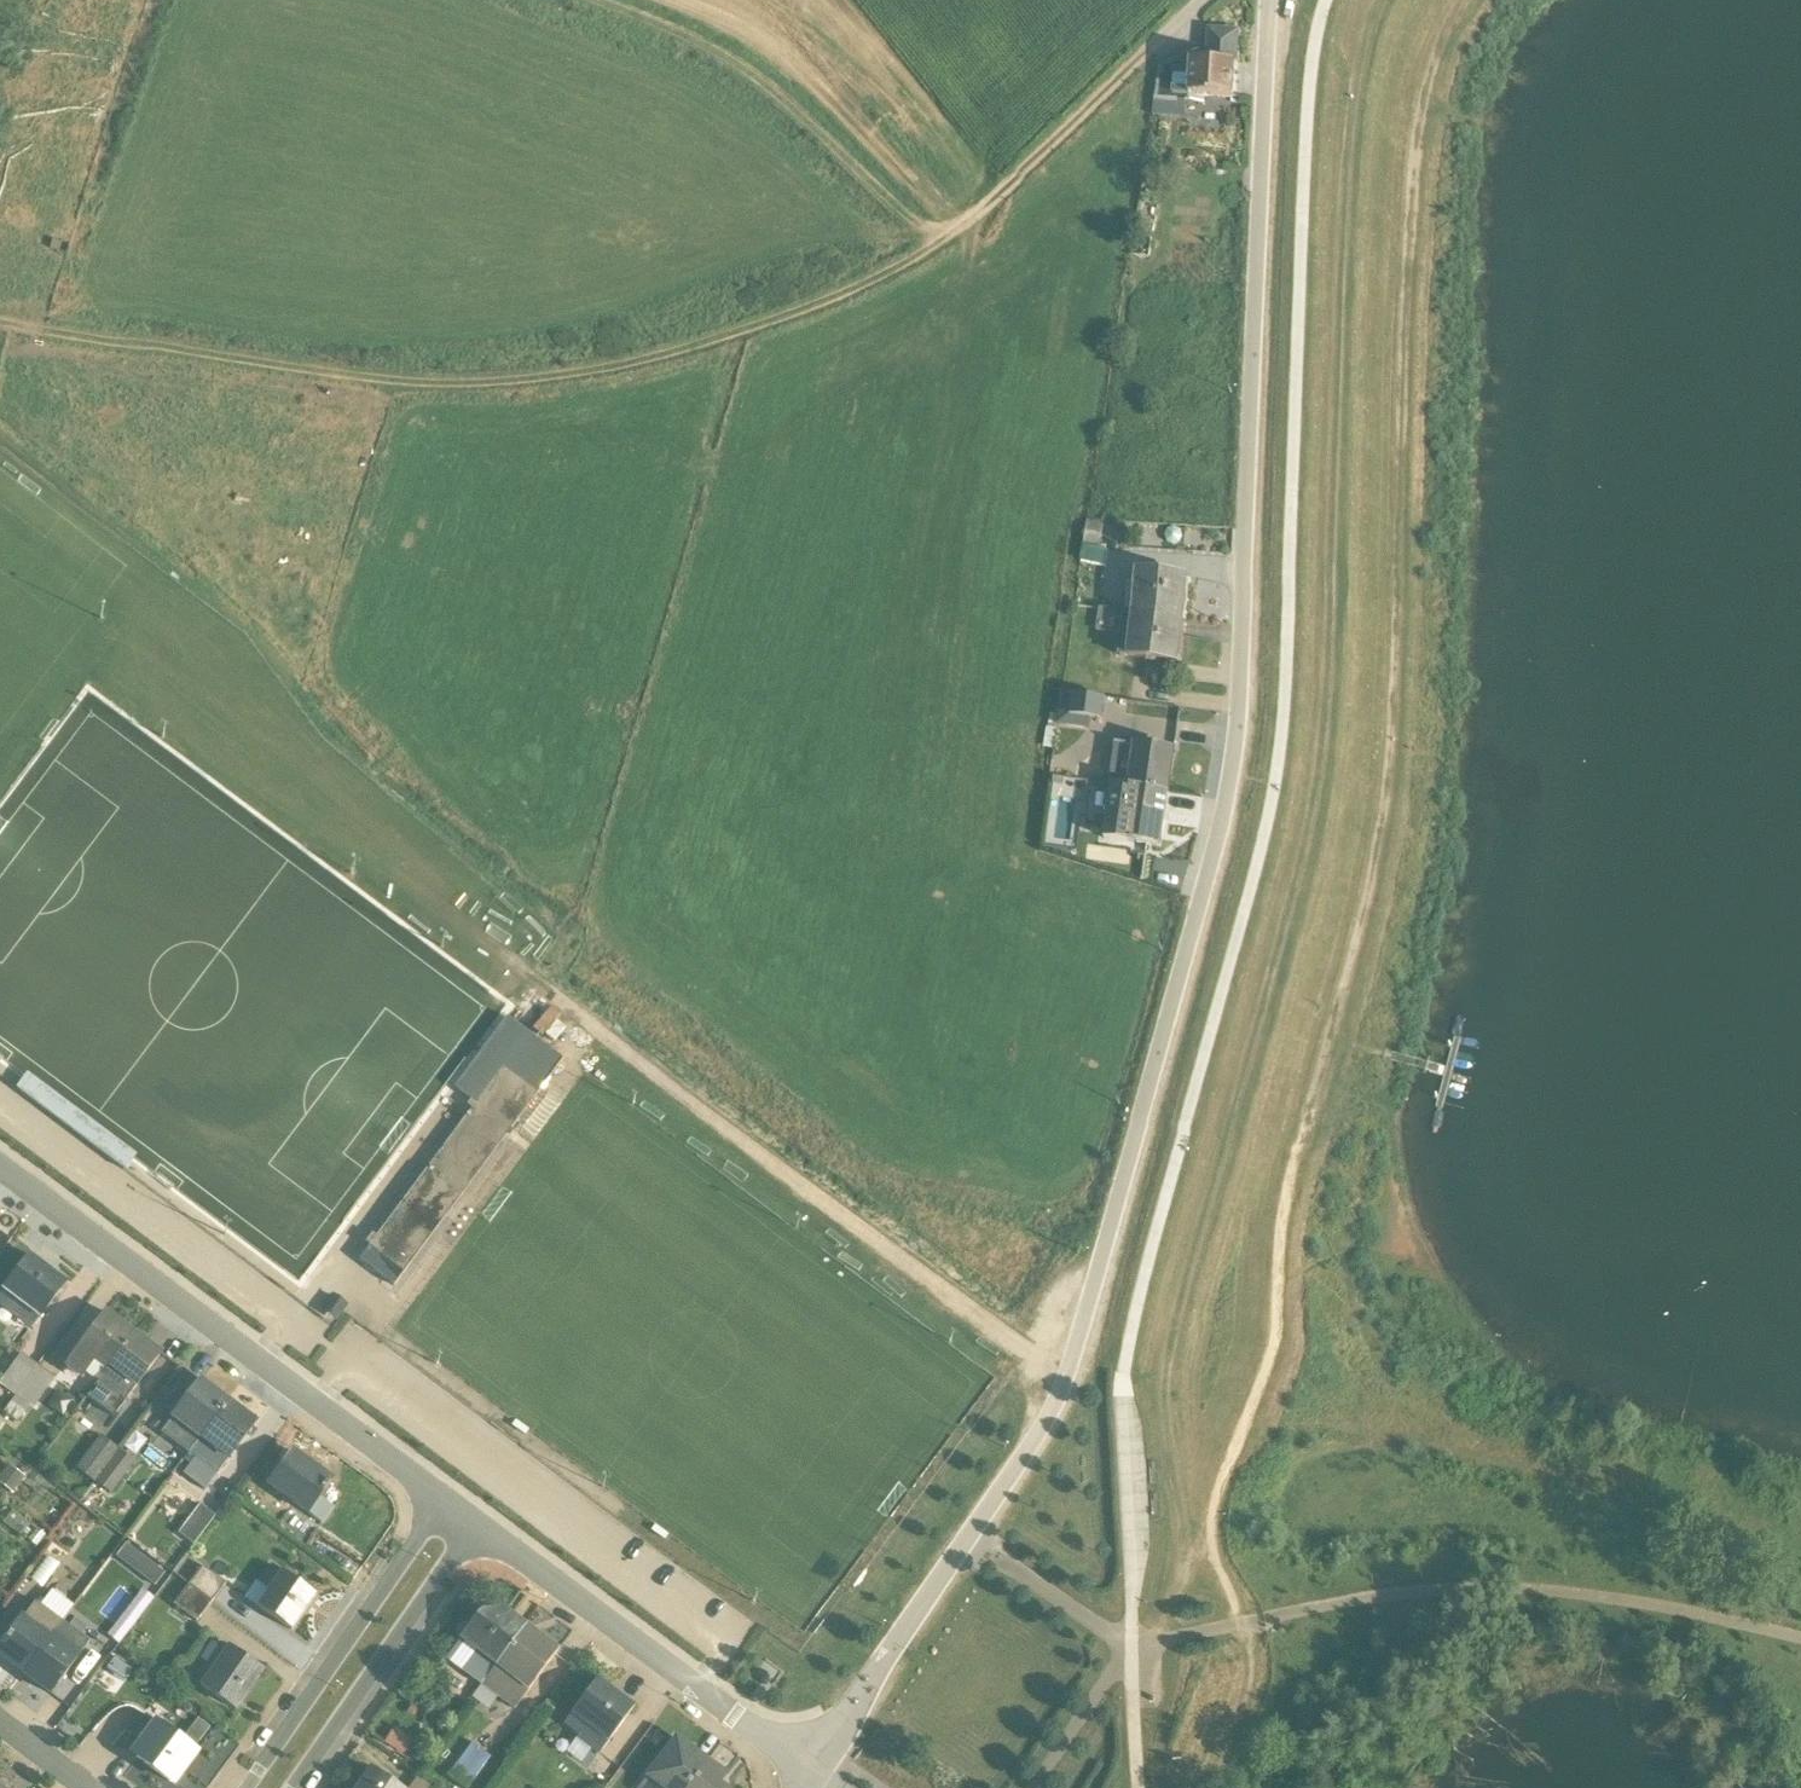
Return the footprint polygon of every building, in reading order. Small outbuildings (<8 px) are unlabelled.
[(1235,85),(1238,39),(1208,37),(1205,67),(1191,67),(1192,59),(1191,59),(1159,74),(1155,104),(1156,105),(1154,122),(1185,125),(1186,108),(1190,108),(1191,101),(1234,104),(1235,95),(1236,95),(1237,86),(1235,85)] [(1105,528),(1088,524),(1082,568),(1105,571),(1108,557),(1100,555),(1105,528)] [(1128,588),(1125,613),(1182,622),(1187,584),(1137,577),(1135,588),(1128,588)] [(1182,622),(1099,609),(1096,633),(1120,637),(1118,659),(1176,667),(1182,622)] [(1089,725),(1093,708),(1101,710),(1107,682),(1089,679),(1085,701),(1068,698),(1064,720),(1089,725)] [(1111,788),(1168,796),(1174,751),(1111,743),(1105,787),(1111,788)] [(1161,849),(1162,837),(1168,796),(1111,788),(1109,794),(1093,792),(1089,824),(1099,826),(1101,821),(1105,822),(1103,841),(1147,847),(1161,849)] [(367,1249),(402,1275),(561,1062),(506,1020),(454,1090),(470,1101),(465,1108),(470,1112),(375,1238),(371,1235),(363,1245),(368,1248),(367,1249)] [(402,1275),(367,1249),(358,1261),(393,1287),(402,1275)] [(29,1332),(37,1321),(39,1322),(68,1284),(28,1254),(0,1291),(0,1293),(1,1294),(0,1295),(0,1310),(29,1332)] [(332,1295),(324,1308),(337,1318),(346,1306),(332,1295)] [(95,1383),(132,1333),(104,1312),(62,1369),(80,1382),(85,1376),(95,1383)] [(132,1333),(85,1399),(111,1419),(134,1389),(135,1390),(162,1355),(161,1354),(132,1333)] [(13,1397),(36,1367),(19,1354),(0,1381),(0,1387),(13,1397)] [(36,1367),(2,1414),(16,1424),(28,1407),(32,1410),(54,1380),(36,1367)] [(217,1390),(198,1376),(169,1415),(172,1418),(159,1435),(187,1455),(228,1402),(216,1392),(217,1390)] [(182,1475),(203,1491),(225,1462),(227,1463),(256,1423),(228,1402),(183,1461),(189,1466),(182,1475)] [(118,1452),(98,1437),(74,1470),(93,1484),(118,1452)] [(133,1464),(118,1452),(93,1484),(109,1496),(133,1464)] [(331,1482),(291,1453),(267,1486),(306,1515),(309,1514),(322,1524),(331,1510),(318,1501),(319,1499),(331,1482)] [(0,1475),(0,1487),(11,1495),(24,1478),(7,1465),(0,1475)] [(214,1517),(198,1506),(177,1536),(192,1547),(214,1517)] [(11,1512),(2,1523),(19,1537),(22,1534),(26,1537),(29,1533),(25,1529),(28,1525),(11,1512)] [(126,1546),(116,1558),(155,1588),(165,1576),(126,1546)] [(270,1566),(256,1585),(266,1591),(256,1607),(290,1631),(314,1596),(270,1566)] [(224,1585),(201,1567),(188,1586),(210,1603),(224,1585)] [(188,1586),(173,1606),(195,1623),(210,1603),(188,1586)] [(0,1644),(0,1662),(20,1677),(61,1623),(73,1607),(51,1591),(39,1607),(34,1603),(23,1618),(20,1617),(0,1644)] [(523,1627),(503,1612),(479,1615),(461,1640),(470,1649),(470,1653),(463,1663),(464,1674),(480,1685),(523,1627)] [(88,1643),(61,1623),(20,1677),(49,1699),(81,1656),(80,1654),(88,1643)] [(556,1652),(523,1627),(480,1685),(513,1710),(556,1652)] [(263,1673),(220,1643),(192,1684),(235,1713),(263,1673)] [(591,1750),(598,1756),(633,1708),(596,1680),(562,1725),(577,1736),(575,1739),(565,1752),(581,1764),(591,1750)] [(196,1754),(146,1717),(132,1737),(144,1746),(135,1758),(168,1783),(177,1771),(181,1773),(196,1754)] [(209,1729),(196,1720),(184,1738),(196,1747),(209,1729)] [(412,1741),(393,1729),(383,1744),(402,1756),(412,1741)] [(705,1762),(673,1739),(673,1738),(643,1779),(644,1781),(638,1787),(686,1787),(705,1762)] [(470,1744),(445,1778),(459,1787),(467,1787),(489,1758),(470,1744)] [(725,1777),(705,1762),(686,1787),(720,1787),(718,1786),(725,1777)] [(368,1769),(355,1787),(397,1787),(368,1769)] [(416,1778),(408,1787),(429,1787),(416,1778)]
